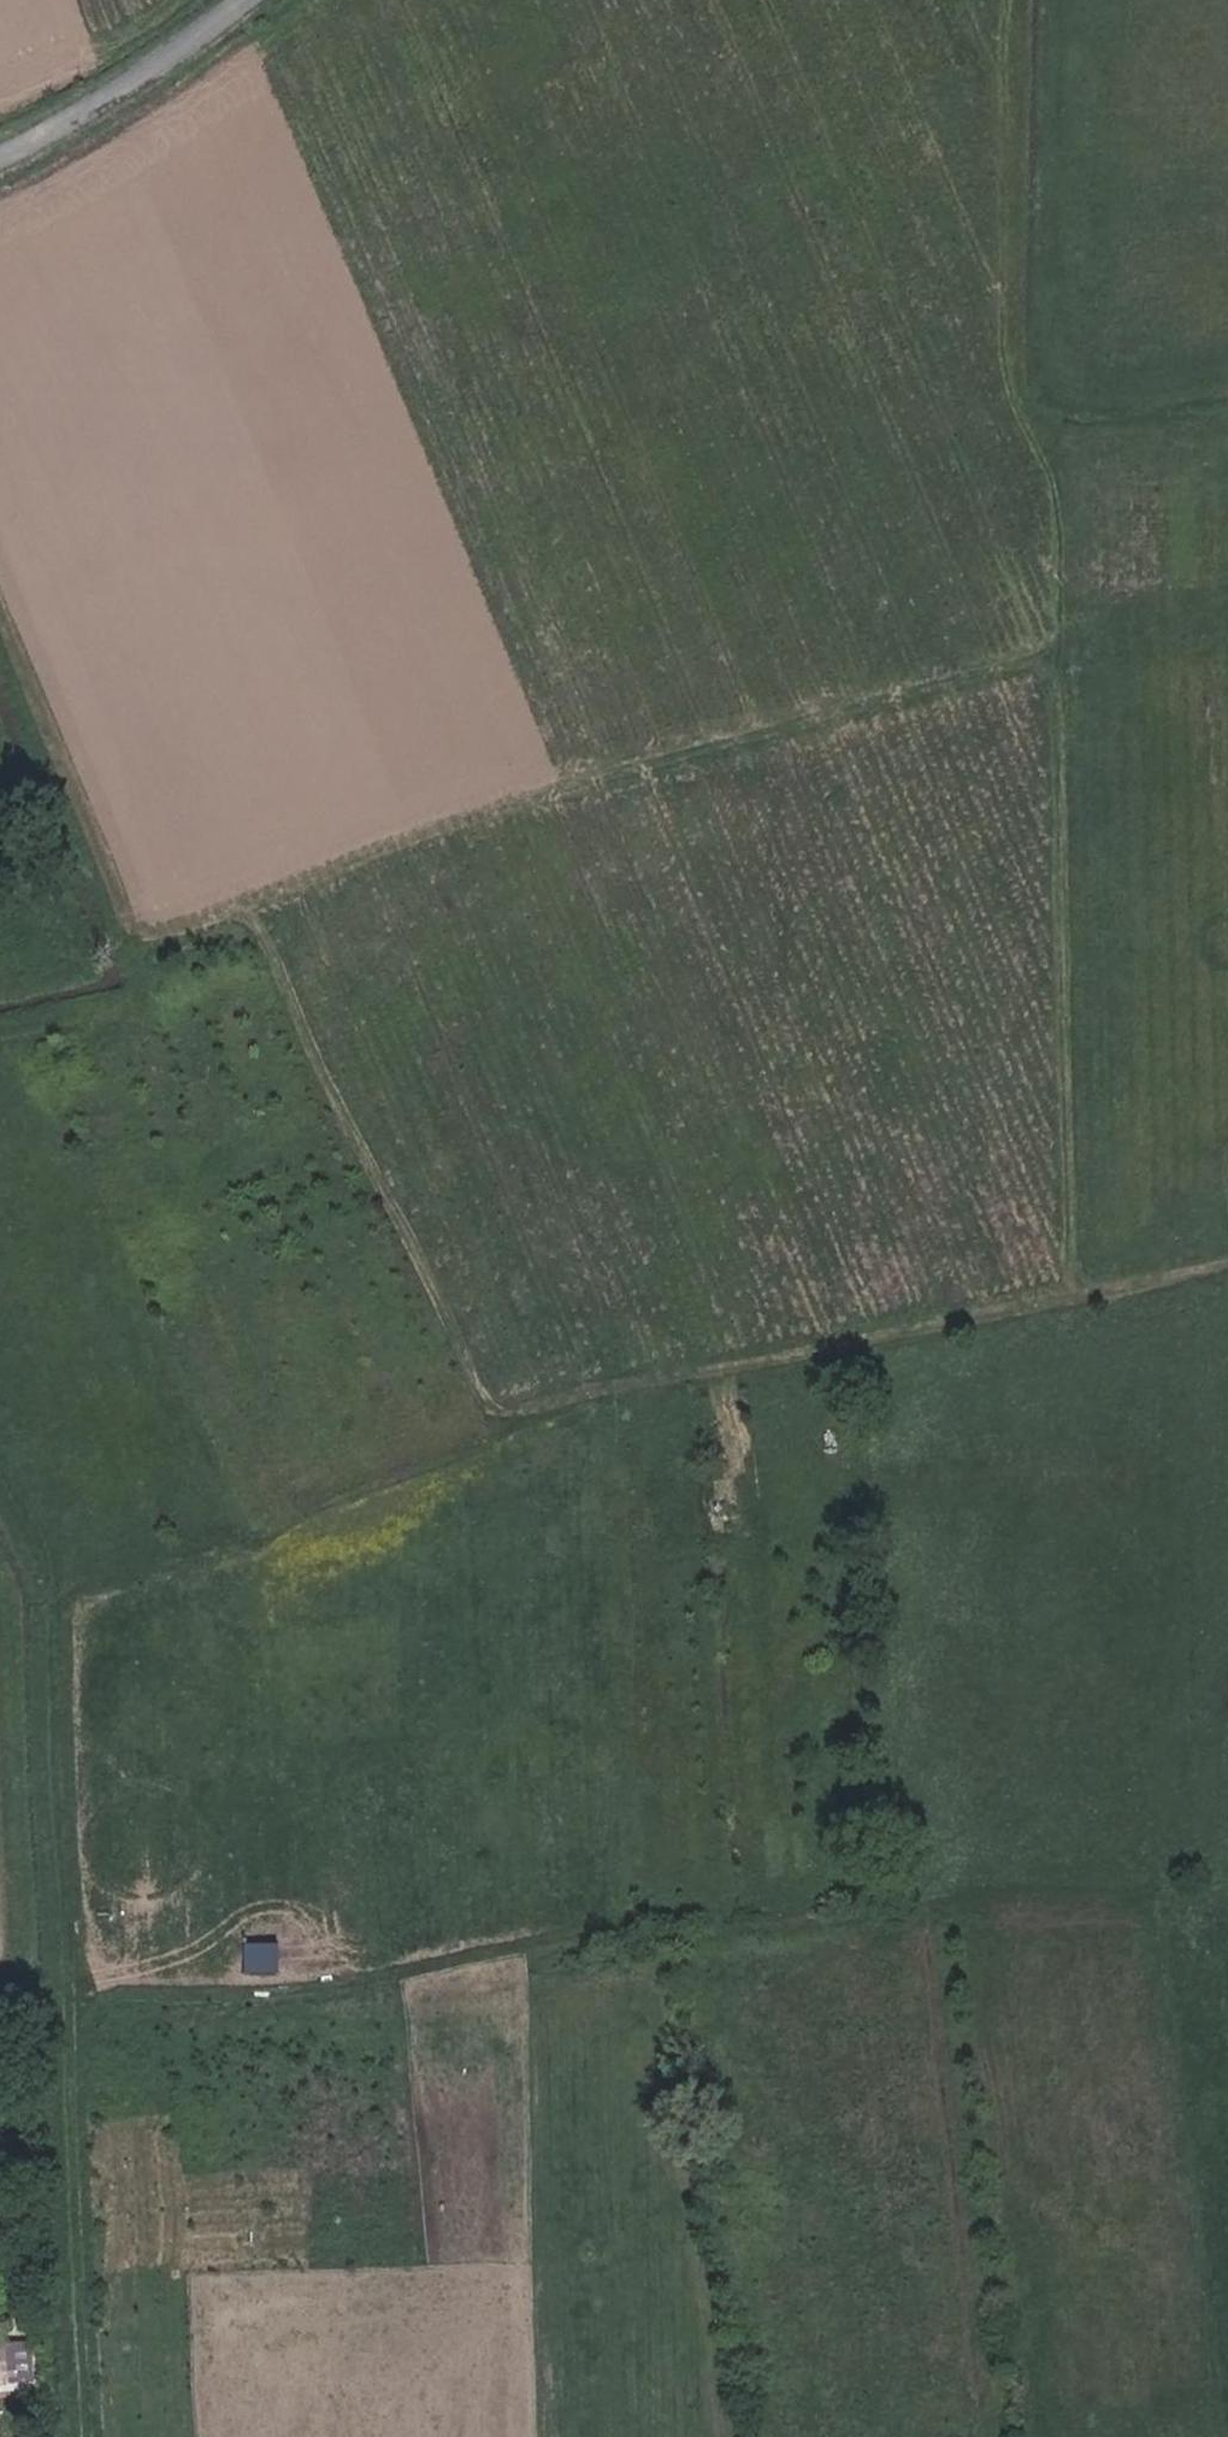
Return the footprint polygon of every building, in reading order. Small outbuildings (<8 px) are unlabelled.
[(0,2377),(0,2413),(24,2414),(22,2378),(0,2377)]
